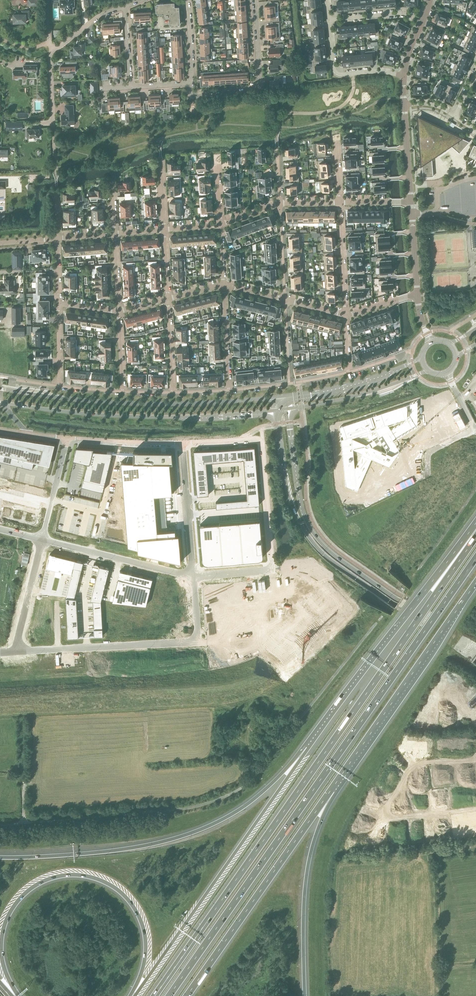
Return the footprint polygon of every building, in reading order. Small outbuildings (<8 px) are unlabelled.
[(61,6),(65,6),(66,13),(73,12),(73,9),(74,9),(74,0),(61,0),(61,6)] [(314,9),(313,6),(321,5),(320,0),(310,0),(307,0),(308,6),(307,6),(307,9),(314,9)] [(334,5),(337,5),(338,11),(345,11),(344,10),(343,0),(334,0),(334,5)] [(467,11),(472,15),(475,11),(475,10),(475,1),(475,2),(474,1),(474,2),(472,1),(469,5),(471,6),(467,11)] [(157,5),(156,5),(156,12),(157,12),(157,14),(164,13),(164,18),(168,18),(169,18),(169,25),(172,24),(172,25),(178,25),(178,24),(179,24),(178,21),(180,21),(180,17),(179,17),(179,14),(179,10),(177,10),(177,7),(174,7),(174,4),(171,4),(171,2),(164,3),(164,2),(160,3),(160,4),(157,5)] [(264,8),(264,12),(271,12),(275,12),(275,6),(278,5),(278,2),(271,2),(271,6),(265,6),(265,8),(264,8)] [(309,18),(322,17),(321,11),(314,11),(314,9),(307,9),(307,13),(309,13),(309,17),(309,18)] [(14,14),(14,18),(15,18),(15,22),(18,22),(26,22),(26,17),(29,17),(29,11),(24,11),(24,14),(14,14)] [(134,13),(134,20),(132,20),(132,24),(140,24),(140,21),(140,12),(134,13)] [(275,17),(275,12),(271,12),(264,12),(264,17),(265,17),(265,18),(271,18),(272,18),(272,21),(279,21),(279,17),(275,17)] [(438,21),(437,24),(445,28),(449,17),(438,13),(438,14),(437,13),(435,17),(436,17),(435,20),(438,21)] [(309,27),(316,27),(315,24),(323,23),(322,17),(309,18),(310,18),(311,24),(308,24),(309,27)] [(113,21),(114,23),(114,32),(120,32),(120,25),(122,25),(122,21),(113,21)] [(266,28),(265,28),(265,33),(277,32),(276,32),(276,26),(279,26),(279,22),(272,23),(273,26),(271,26),(266,26),(266,28)] [(393,32),(392,33),(398,36),(399,35),(401,36),(403,33),(405,34),(407,31),(408,32),(410,28),(409,28),(409,27),(406,26),(407,25),(402,22),(401,23),(398,22),(393,31),(393,32)] [(375,30),(375,23),(368,24),(369,35),(370,35),(375,34),(375,35),(379,35),(378,29),(375,30)] [(340,33),(337,33),(338,39),(347,38),(347,36),(346,26),(339,26),(340,33)] [(316,29),(316,27),(309,27),(309,31),(310,31),(311,36),(313,36),(324,35),(323,29),(316,29)] [(428,32),(442,39),(446,31),(439,27),(438,30),(432,27),(430,33),(428,32)] [(273,38),(274,42),(280,41),(280,38),(280,31),(276,32),(277,32),(265,33),(266,37),(267,37),(267,39),(271,38),(273,38)] [(470,31),(468,36),(475,40),(475,34),(470,31)] [(428,36),(427,38),(432,41),(430,44),(437,48),(442,39),(428,32),(427,35),(428,36)] [(324,41),(324,35),(313,36),(314,41),(310,42),(311,45),(317,44),(317,42),(324,41)] [(392,35),(388,45),(399,49),(400,49),(401,45),(400,45),(402,42),(399,41),(400,38),(392,35)] [(468,36),(466,41),(475,46),(475,40),(468,36)] [(463,49),(469,52),(470,49),(475,52),(475,49),(475,46),(466,41),(464,46),(465,47),(463,49)] [(71,57),(76,57),(76,54),(82,54),(82,50),(85,50),(85,43),(79,43),(79,46),(74,46),(74,51),(70,51),(71,57)] [(268,51),(268,53),(269,54),(269,56),(271,56),(274,56),(276,56),(276,57),(277,57),(279,57),(280,56),(280,48),(283,48),(283,44),(277,44),(277,47),(275,48),(273,48),(274,48),(271,49),(269,49),(269,50),(268,51)] [(318,47),(317,44),(311,45),(311,49),(312,48),(313,54),(326,53),(325,47),(318,47)] [(111,45),(111,54),(113,54),(113,55),(118,55),(118,54),(120,54),(120,47),(118,47),(117,45),(111,45)] [(420,54),(420,55),(431,59),(435,48),(426,45),(425,49),(422,48),(421,51),(420,50),(419,54),(420,54)] [(367,63),(366,63),(366,64),(373,63),(372,56),(375,56),(375,50),(365,51),(365,54),(366,54),(367,63)] [(395,60),(396,57),(393,56),(394,53),(386,50),(383,61),(387,62),(387,64),(392,65),(393,63),(394,64),(395,63),(396,63),(397,60),(395,60)] [(467,57),(468,54),(462,51),(461,54),(460,54),(458,59),(459,60),(460,60),(469,64),(471,59),(467,57)] [(326,59),(326,53),(313,54),(313,60),(312,60),(312,63),(319,62),(319,60),(326,59)] [(339,54),(340,60),(343,59),(343,66),(350,65),(349,55),(349,54),(343,55),(343,53),(339,54)] [(269,73),(271,73),(275,73),(275,71),(278,71),(278,67),(282,67),(281,60),(275,61),(275,64),(271,64),(269,64),(269,67),(269,73)] [(418,63),(417,69),(428,71),(429,65),(433,66),(434,62),(424,60),(424,64),(418,63)] [(457,65),(467,69),(469,64),(460,60),(459,60),(457,64),(457,65)] [(65,77),(71,77),(71,72),(76,72),(75,66),(77,66),(76,62),(68,62),(69,66),(60,67),(60,72),(65,72),(65,77)] [(319,65),(319,62),(312,63),(313,73),(327,71),(327,67),(326,67),(326,65),(319,65)] [(453,68),(465,74),(467,69),(457,65),(457,64),(455,63),(453,68)] [(13,73),(13,74),(14,78),(15,78),(16,79),(17,79),(18,79),(19,78),(27,78),(27,74),(30,74),(30,71),(37,71),(37,65),(25,65),(25,70),(13,70),(13,71),(13,72),(13,73)] [(112,66),(109,66),(109,73),(111,73),(111,76),(119,75),(119,73),(121,73),(121,66),(119,66),(119,65),(114,65),(114,67),(112,67),(112,66)] [(465,74),(453,68),(450,74),(462,79),(465,74)] [(428,71),(417,69),(416,75),(421,76),(421,79),(423,80),(429,81),(431,72),(428,71)] [(197,73),(198,80),(200,80),(201,86),(209,86),(209,84),(208,75),(208,72),(202,73),(197,73)] [(270,83),(270,89),(271,89),(276,89),(276,87),(279,87),(279,83),(283,83),(282,76),(276,77),(276,80),(271,80),(270,80),(270,83)] [(422,93),(427,93),(426,82),(417,82),(418,86),(414,86),(414,89),(413,89),(413,92),(414,92),(415,93),(416,93),(416,95),(422,95),(422,93)] [(436,86),(433,91),(435,92),(435,93),(436,94),(435,95),(440,96),(441,96),(442,93),(444,89),(446,91),(449,85),(446,84),(440,82),(438,87),(436,86)] [(77,83),(70,83),(70,85),(63,86),(63,89),(61,89),(61,95),(61,96),(66,96),(66,94),(70,93),(70,96),(75,95),(75,90),(77,90),(77,83)] [(449,85),(446,91),(449,92),(447,95),(446,98),(447,99),(446,100),(451,102),(451,101),(452,101),(457,89),(449,85)] [(155,105),(155,94),(150,95),(150,96),(148,96),(149,102),(146,102),(146,109),(150,109),(149,106),(155,105)] [(159,94),(155,94),(155,105),(155,109),(161,108),(165,108),(164,101),(161,101),(161,95),(159,95),(159,94)] [(179,96),(178,94),(172,94),(172,96),(170,96),(170,103),(179,103),(179,101),(180,101),(180,96),(179,96)] [(139,95),(134,96),(135,107),(135,110),(141,110),(145,109),(144,103),(141,103),(140,96),(139,96),(139,95)] [(135,107),(134,96),(130,96),(130,97),(128,97),(129,104),(125,104),(126,111),(135,110),(135,107)] [(115,110),(115,108),(114,97),(109,97),(109,98),(108,98),(108,105),(102,105),(102,112),(109,112),(109,111),(115,110)] [(118,97),(114,97),(115,108),(115,110),(121,110),(121,111),(124,111),(124,104),(120,104),(120,97),(118,98),(118,97)] [(475,109),(475,102),(472,100),(467,112),(467,113),(471,115),(472,114),(472,115),(474,111),(475,108),(475,109)] [(70,124),(75,124),(74,114),(73,114),(73,105),(65,106),(65,114),(62,115),(61,115),(61,119),(62,119),(62,124),(66,124),(66,125),(67,126),(69,126),(70,125),(70,124)] [(469,142),(419,117),(423,177),(433,176),(432,157),(434,155),(434,156),(437,155),(436,154),(437,153),(439,155),(447,150),(445,148),(446,147),(447,148),(449,146),(449,145),(450,144),(459,153),(469,142)] [(37,129),(35,129),(27,129),(27,130),(27,137),(29,137),(32,137),(39,137),(40,137),(40,136),(39,129),(37,129)] [(383,144),(382,137),(379,137),(379,136),(374,136),(374,137),(371,137),(371,144),(369,144),(369,148),(375,147),(375,144),(383,144)] [(344,138),(344,145),(352,144),(352,147),(358,147),(358,144),(357,144),(356,137),(352,137),(347,137),(347,138),(344,138)] [(324,143),(313,144),(315,155),(317,154),(317,157),(326,156),(325,153),(325,149),(328,149),(328,146),(328,144),(328,143),(324,143)] [(255,156),(256,164),(264,163),(263,160),(265,160),(265,148),(262,148),(262,149),(258,149),(258,155),(255,156)] [(297,155),(297,148),(289,148),(289,149),(286,149),(286,150),(285,150),(286,152),(286,154),(289,154),(289,156),(293,156),(293,158),(298,158),(297,155)] [(352,150),(352,153),(345,154),(345,161),(359,160),(358,150),(352,150)] [(231,169),(239,168),(238,157),(235,157),(235,154),(235,151),(231,151),(228,151),(228,155),(229,163),(231,163),(231,169)] [(370,156),(372,155),(373,162),(384,162),(383,155),(376,155),(376,152),(370,152),(370,156)] [(168,172),(173,172),(173,175),(181,174),(180,164),(175,165),(175,162),(173,162),(173,160),(169,161),(169,163),(168,163),(168,167),(167,167),(167,170),(168,169),(168,172)] [(318,163),(318,170),(330,169),(330,168),(330,166),(329,164),(326,164),(326,162),(324,163),(324,160),(318,160),(318,163)] [(359,160),(345,161),(345,167),(353,167),(353,170),(359,170),(359,160)] [(197,163),(197,173),(205,173),(204,170),(209,169),(209,167),(210,167),(210,165),(209,165),(209,161),(206,161),(204,161),(204,162),(202,162),(202,163),(197,163)] [(287,172),(298,172),(298,165),(298,163),(293,163),(293,165),(289,166),(290,167),(286,167),(287,169),(286,169),(287,172)] [(372,174),(371,174),(371,178),(378,177),(377,174),(385,174),(384,167),(373,167),(372,167),(372,174)] [(237,178),(240,178),(239,172),(241,172),(241,169),(238,169),(233,169),(233,172),(224,173),(225,179),(237,178)] [(330,169),(318,170),(319,177),(319,179),(326,179),(326,176),(328,176),(327,174),(330,174),(330,172),(330,169)] [(258,179),(258,184),(259,185),(271,184),(271,177),(262,178),(262,172),(255,172),(256,178),(258,178),(258,179)] [(298,172),(287,172),(287,173),(287,176),(287,178),(290,177),(290,179),(294,179),(294,181),(299,181),(299,179),(298,172)] [(353,176),(346,176),(346,183),(358,183),(357,178),(360,178),(360,176),(359,173),(353,173),(353,176)] [(143,177),(141,177),(141,183),(143,183),(143,184),(146,184),(146,188),(150,188),(149,184),(155,183),(154,182),(155,182),(155,178),(154,178),(154,177),(150,177),(149,176),(148,176),(148,175),(144,176),(143,176),(143,177)] [(198,176),(198,185),(211,184),(210,183),(211,183),(211,181),(210,181),(210,178),(205,178),(205,175),(198,176)] [(169,187),(181,187),(181,177),(174,177),(174,180),(169,181),(169,184),(168,184),(169,186),(169,187)] [(234,187),(240,187),(240,184),(237,184),(237,178),(225,179),(225,185),(234,184),(234,187)] [(320,183),(320,191),(329,190),(332,189),(332,188),(332,186),(331,184),(328,184),(328,183),(324,183),(324,180),(319,181),(320,183)] [(119,190),(130,190),(130,182),(129,182),(128,181),(125,182),(123,182),(123,183),(119,184),(119,185),(118,185),(119,189),(119,190)] [(299,193),(299,185),(299,182),(294,183),(294,185),(290,185),(290,187),(287,187),(287,189),(288,189),(288,191),(287,191),(288,192),(288,193),(291,192),(291,193),(299,193)] [(372,182),(372,186),(373,185),(374,192),(386,191),(386,184),(378,185),(378,182),(372,182)] [(358,189),(358,183),(346,183),(347,190),(354,190),(354,193),(360,192),(360,189),(358,189)] [(211,185),(211,184),(198,185),(199,195),(206,194),(206,191),(211,191),(211,188),(211,185)] [(257,190),(258,198),(264,197),(263,191),(272,190),(271,184),(259,185),(258,184),(257,185),(257,190)] [(175,196),(182,196),(181,187),(169,187),(169,188),(169,191),(169,194),(175,193),(175,196)] [(225,192),(226,198),(239,198),(238,192),(240,191),(240,188),(234,189),(234,192),(225,192)] [(102,193),(102,189),(100,189),(98,189),(95,190),(95,191),(90,191),(91,201),(98,201),(97,198),(103,197),(102,195),(103,195),(103,193),(102,193)] [(63,197),(63,199),(63,201),(69,201),(69,204),(75,204),(74,194),(70,194),(70,193),(68,193),(66,193),(63,193),(63,197)] [(199,197),(200,207),(212,206),(212,205),(212,202),(212,199),(206,200),(206,197),(199,197)] [(239,198),(226,198),(226,205),(235,204),(235,207),(241,207),(241,204),(239,204),(239,198)] [(170,209),(182,208),(182,199),(175,199),(175,202),(170,202),(170,205),(169,205),(170,208),(170,209)] [(120,210),(132,210),(131,203),(131,202),(127,202),(127,203),(120,204),(120,206),(119,206),(120,209),(120,210)] [(91,216),(103,215),(103,214),(104,214),(104,212),(103,212),(103,209),(98,209),(98,206),(91,206),(91,216)] [(212,207),(212,206),(200,207),(201,216),(208,216),(207,213),(213,212),(212,209),(213,209),(213,207),(212,207)] [(64,216),(64,217),(76,217),(76,208),(69,208),(69,211),(64,211),(64,214),(63,214),(63,216),(64,216)] [(182,208),(170,209),(170,210),(170,212),(170,215),(176,215),(176,218),(183,218),(182,208)] [(389,210),(380,210),(381,210),(381,221),(381,223),(381,226),(387,226),(387,223),(387,215),(389,215),(389,210)] [(270,225),(271,227),(276,224),(274,218),(276,217),(274,213),(267,216),(270,225)] [(103,215),(91,216),(92,222),(93,222),(93,227),(98,227),(98,225),(99,225),(99,222),(104,222),(104,219),(104,218),(104,216),(103,216),(103,215)] [(270,225),(267,216),(262,218),(265,226),(270,225)] [(76,227),(76,217),(64,217),(64,219),(63,219),(63,221),(64,221),(64,224),(69,224),(69,227),(76,227)] [(265,226),(262,218),(257,220),(260,228),(265,226)] [(260,228),(257,220),(252,222),(255,230),(260,228)] [(255,230),(252,222),(247,223),(250,232),(255,230)] [(250,232),(247,223),(242,225),(245,234),(250,232)] [(245,234),(242,225),(236,227),(240,236),(245,234)] [(240,236),(236,227),(231,229),(235,238),(240,236)] [(230,242),(236,239),(235,238),(231,229),(226,231),(228,236),(226,236),(227,240),(229,240),(230,242)] [(349,242),(362,242),(361,235),(363,235),(362,232),(356,232),(356,235),(349,236),(349,242)] [(209,233),(210,245),(216,244),(215,241),(217,241),(217,237),(215,238),(215,233),(209,233)] [(290,242),(290,243),(301,242),(301,236),(301,233),(300,233),(294,233),(294,236),(292,236),(292,238),(289,238),(290,240),(289,240),(290,242)] [(329,235),(329,233),(323,233),(323,236),(321,236),(321,243),(323,242),(335,242),(335,241),(335,239),(334,237),(331,237),(331,235),(329,235)] [(375,234),(376,243),(390,242),(389,236),(382,236),(382,233),(375,234)] [(290,244),(290,246),(290,248),(293,248),(293,252),(302,252),(302,249),(301,242),(290,243),(290,244)] [(323,242),(323,249),(324,252),(330,251),(330,249),(332,249),(332,247),(335,247),(335,245),(335,242),(323,242)] [(362,242),(349,242),(350,249),(357,249),(357,252),(363,252),(363,248),(362,249),(362,242)] [(390,249),(390,242),(376,243),(377,253),(383,253),(383,250),(390,249)] [(33,254),(29,254),(30,263),(40,262),(40,260),(39,260),(38,249),(37,249),(32,250),(33,254)] [(39,260),(40,260),(46,259),(46,263),(50,263),(49,256),(46,256),(46,255),(45,251),(45,249),(39,249),(38,249),(39,260)] [(13,269),(22,269),(21,252),(12,252),(13,269)] [(324,255),(323,255),(323,259),(324,259),(324,262),(336,261),(336,258),(335,256),(332,256),(332,255),(331,255),(331,252),(324,253),(324,255)] [(291,263),(302,262),(302,255),(302,253),(297,253),(297,256),(293,256),(293,257),(290,257),(291,260),(290,260),(291,262),(291,263)] [(350,264),(363,264),(363,257),(364,257),(364,254),(357,254),(357,257),(350,257),(350,264)] [(383,257),(377,257),(377,261),(380,260),(380,267),(391,266),(391,259),(383,260),(383,257)] [(149,265),(149,271),(161,270),(161,269),(161,266),(160,266),(160,264),(156,264),(156,261),(148,261),(148,265),(149,265)] [(324,269),(325,271),(331,271),(331,268),(333,268),(333,267),(336,266),(336,264),(336,262),(336,261),(324,262),(324,269)] [(123,268),(123,271),(123,272),(135,271),(134,266),(135,266),(135,262),(127,263),(128,266),(123,266),(123,268)] [(303,269),(302,262),(291,263),(291,266),(291,268),(294,268),(294,269),(296,269),(296,272),(303,271),(303,269)] [(363,264),(350,264),(351,271),(358,270),(358,274),(365,273),(364,270),(363,270),(363,264)] [(96,274),(107,274),(107,273),(107,271),(107,268),(102,268),(102,265),(95,265),(96,274)] [(267,266),(262,266),(262,276),(276,275),(275,269),(268,269),(267,266)] [(379,274),(378,274),(378,277),(385,277),(384,274),(392,273),(391,266),(380,267),(379,267),(379,274)] [(216,268),(216,267),(204,268),(205,277),(211,277),(211,274),(216,274),(216,270),(216,268)] [(331,273),(331,271),(325,271),(325,274),(325,280),(337,280),(337,279),(337,277),(336,277),(336,275),(333,275),(333,273),(331,273)] [(36,282),(49,282),(49,276),(46,276),(42,276),(42,272),(36,272),(36,282)] [(292,282),(303,282),(303,275),(303,272),(296,273),(296,275),(294,275),(294,277),(291,277),(292,279),(291,279),(292,282)] [(65,282),(77,282),(77,273),(70,273),(70,276),(65,276),(65,279),(64,279),(64,281),(65,281),(65,282)] [(186,285),(186,275),(184,276),(174,276),(174,277),(174,279),(174,283),(180,282),(180,285),(186,285)] [(276,275),(262,276),(263,285),(266,284),(266,285),(273,284),(273,283),(271,283),(271,281),(276,281),(276,275)] [(359,285),(359,288),(365,287),(365,277),(351,278),(351,285),(359,285)] [(12,279),(11,279),(5,279),(5,284),(6,284),(6,287),(5,287),(5,286),(0,286),(0,293),(4,293),(5,294),(6,294),(11,294),(11,293),(14,293),(14,287),(14,286),(13,286),(13,280),(13,279),(12,279)] [(337,280),(325,280),(325,287),(326,290),(328,290),(332,289),(332,287),(334,287),(334,285),(337,285),(337,283),(337,280)] [(385,280),(379,281),(379,284),(381,284),(382,290),(385,290),(385,291),(390,291),(389,290),(393,290),(393,283),(385,283),(385,280)] [(77,292),(77,282),(65,282),(65,284),(64,284),(65,286),(65,289),(70,289),(70,292),(77,292)] [(161,282),(150,282),(150,288),(151,288),(151,291),(157,291),(156,288),(161,288),(161,285),(162,285),(162,282),(161,282)] [(303,282),(292,282),(292,283),(292,285),(292,287),(295,287),(295,289),(299,289),(299,291),(304,291),(304,288),(303,282)] [(49,288),(49,287),(36,287),(36,293),(33,293),(33,297),(40,297),(40,293),(49,293),(49,288)] [(365,287),(359,288),(359,291),(352,291),(352,298),(356,298),(356,299),(360,298),(366,297),(365,287)] [(136,295),(136,289),(124,289),(124,290),(124,293),(125,295),(129,295),(129,298),(135,298),(135,295),(136,295)] [(332,293),(332,290),(326,291),(326,301),(335,301),(335,300),(338,300),(338,299),(338,296),(337,296),(337,294),(334,294),(334,293),(332,293)] [(108,291),(97,291),(97,300),(104,300),(103,297),(108,297),(108,294),(108,291)] [(211,295),(214,306),(220,305),(219,302),(220,302),(219,298),(218,299),(217,294),(211,295)] [(236,306),(238,297),(231,295),(230,299),(232,299),(230,306),(236,308),(236,306)] [(40,300),(40,297),(33,297),(33,302),(36,302),(36,307),(49,306),(49,305),(49,300),(40,300)] [(183,314),(180,304),(174,305),(175,309),(174,310),(175,313),(176,313),(177,316),(183,314)] [(273,315),(272,316),(278,318),(278,316),(280,316),(281,312),(280,312),(281,307),(275,306),(273,315)] [(20,323),(20,314),(20,313),(20,308),(12,308),(12,313),(12,314),(12,323),(20,323)] [(395,308),(387,311),(390,321),(391,324),(392,327),(398,325),(397,322),(394,314),(397,313),(395,308)] [(296,324),(299,312),(294,311),(293,314),(292,317),(291,323),(296,324)] [(387,311),(382,313),(385,323),(390,321),(387,311)] [(49,312),(36,312),(37,321),(43,321),(43,318),(47,318),(49,318),(49,312)] [(66,320),(65,323),(71,324),(72,322),(71,322),(73,313),(67,312),(66,317),(65,316),(64,320),(66,320)] [(296,324),(302,326),(305,313),(299,312),(296,324)] [(302,326),(307,327),(310,315),(305,313),(302,326)] [(382,313),(377,315),(380,325),(380,326),(381,326),(386,325),(385,323),(382,313)] [(143,322),(142,322),(140,314),(135,315),(138,326),(141,325),(142,326),(143,326),(143,322)] [(312,328),(315,316),(310,315),(307,327),(312,328)] [(372,316),(375,326),(380,325),(377,315),(372,316)] [(133,326),(130,316),(125,318),(127,328),(133,326)] [(317,330),(320,317),(315,316),(312,328),(317,330)] [(375,326),(372,316),(367,318),(370,328),(375,326)] [(109,318),(103,317),(101,328),(107,329),(108,326),(109,326),(110,323),(108,322),(109,318)] [(317,330),(323,331),(326,319),(320,317),(317,330)] [(367,317),(361,319),(361,320),(362,320),(365,330),(366,333),(371,331),(370,328),(367,318),(367,317)] [(207,322),(207,328),(219,327),(219,325),(218,321),(214,322),(213,318),(208,319),(208,322),(207,322)] [(328,332),(331,320),(326,319),(323,331),(328,332)] [(328,332),(333,334),(336,321),(331,320),(328,332)] [(356,321),(360,331),(365,330),(362,320),(361,320),(356,321)] [(336,321),(333,334),(338,335),(340,329),(341,326),(342,323),(336,321)] [(354,333),(360,331),(356,321),(351,323),(353,329),(352,329),(352,333),(354,333)] [(188,335),(187,326),(181,326),(181,329),(176,329),(177,336),(188,335)] [(40,327),(33,327),(33,334),(36,334),(36,336),(34,336),(34,344),(36,344),(46,344),(45,331),(40,331),(40,327)] [(25,336),(25,328),(12,328),(13,336),(25,336)] [(249,338),(249,335),(246,335),(246,329),(234,330),(234,336),(243,335),(243,338),(249,338)] [(209,340),(206,340),(207,343),(208,343),(215,343),(214,339),(219,339),(219,336),(220,336),(219,334),(219,333),(208,334),(209,334),(209,340)] [(187,344),(187,341),(188,341),(188,335),(177,336),(177,342),(182,342),(182,345),(187,344)] [(77,345),(77,339),(76,339),(76,336),(70,336),(70,339),(65,339),(66,343),(65,343),(65,345),(66,345),(77,345)] [(165,345),(164,345),(165,345),(165,342),(164,342),(164,339),(160,340),(159,336),(152,337),(152,340),(153,340),(153,346),(165,345)] [(249,347),(249,341),(249,338),(243,338),(243,341),(234,342),(234,348),(249,347)] [(127,349),(139,349),(138,343),(139,343),(139,339),(131,340),(132,343),(127,343),(127,345),(127,348),(127,349)] [(390,341),(393,351),(399,349),(397,343),(398,343),(397,339),(395,340),(395,339),(390,341)] [(111,348),(111,345),(110,342),(106,342),(105,340),(99,340),(99,349),(111,348)] [(390,341),(385,343),(388,353),(389,353),(393,351),(390,341)] [(380,343),(374,344),(375,346),(379,356),(383,354),(384,354),(380,344),(380,343)] [(383,355),(389,353),(388,353),(385,343),(380,344),(384,354),(383,354),(383,355)] [(189,353),(188,347),(187,347),(187,344),(182,345),(182,347),(177,348),(177,351),(177,353),(177,354),(189,353)] [(375,346),(371,348),(374,358),(379,356),(375,346)] [(250,356),(249,353),(250,353),(249,347),(234,348),(235,354),(243,353),(244,357),(250,356)] [(369,359),(374,358),(371,348),(366,349),(369,359)] [(361,351),(364,361),(365,361),(364,361),(369,359),(366,349),(361,351)] [(47,351),(34,351),(35,361),(43,361),(45,361),(45,358),(47,358),(47,356),(48,356),(48,353),(47,353),(47,351)] [(77,351),(66,351),(66,352),(65,352),(65,354),(66,354),(66,357),(71,357),(71,360),(76,360),(76,351),(77,351)] [(165,355),(165,352),(165,351),(153,352),(154,358),(153,358),(153,361),(161,361),(160,358),(165,357),(165,355)] [(364,361),(361,351),(355,353),(357,359),(355,360),(356,364),(364,361)] [(139,354),(128,355),(128,356),(127,356),(127,359),(128,359),(128,361),(132,361),(133,364),(140,363),(140,360),(139,360),(139,354)] [(210,355),(209,355),(207,355),(208,361),(210,361),(210,364),(216,364),(215,361),(220,360),(220,357),(221,357),(220,355),(220,354),(210,355)] [(335,358),(337,369),(343,368),(343,365),(342,361),(341,356),(335,358)] [(35,361),(34,361),(34,365),(38,364),(38,375),(46,375),(46,369),(48,369),(47,364),(43,364),(43,361),(35,361)] [(296,377),(302,376),(300,364),(294,366),(295,371),(294,371),(295,374),(296,377)] [(253,369),(247,370),(248,381),(254,381),(254,375),(256,375),(255,368),(253,368),(253,369)] [(259,380),(265,380),(264,368),(258,369),(258,368),(255,368),(256,375),(259,375),(259,380)] [(75,370),(66,369),(65,376),(68,376),(68,381),(71,381),(71,382),(73,382),(73,381),(74,381),(75,371),(75,370)] [(237,383),(243,382),(242,373),(242,370),(236,371),(237,375),(233,375),(233,380),(237,380),(237,383)] [(89,371),(80,371),(80,372),(79,382),(80,382),(82,382),(86,382),(86,378),(89,378),(89,371)] [(89,371),(89,378),(92,378),(91,383),(94,383),(94,384),(97,384),(97,383),(98,372),(89,371)] [(104,373),(103,384),(104,384),(103,384),(106,385),(106,384),(109,384),(109,380),(112,380),(113,375),(104,374),(104,373)] [(137,374),(131,374),(128,373),(128,381),(131,381),(131,385),(133,385),(133,386),(136,386),(136,385),(137,385),(137,374)] [(209,373),(200,374),(201,380),(203,380),(204,385),(207,385),(209,385),(210,384),(209,373)] [(222,384),(221,379),(224,379),(224,373),(215,373),(215,384),(216,384),(216,385),(218,385),(218,384),(222,384)] [(137,374),(137,385),(138,385),(138,386),(141,386),(143,386),(143,381),(147,381),(147,374),(143,374),(137,374)] [(158,374),(152,374),(149,374),(148,381),(152,381),(152,386),(153,386),(157,386),(158,386),(158,374)] [(158,386),(159,386),(162,386),(164,386),(164,381),(167,381),(168,374),(164,374),(164,375),(158,374),(158,386)] [(186,374),(177,374),(177,381),(180,381),(180,386),(183,386),(186,386),(186,385),(186,374)] [(200,374),(191,374),(192,385),(192,386),(195,386),(195,385),(198,385),(198,380),(201,380),(200,374)] [(418,401),(340,426),(345,486),(357,491),(371,459),(389,467),(400,451),(394,441),(418,426),(418,401)] [(40,458),(40,443),(17,442),(0,438),(0,461),(32,469),(34,462),(40,462),(40,458)] [(76,447),(73,460),(76,460),(87,463),(82,486),(103,491),(112,452),(113,452),(93,451),(94,448),(76,447)] [(244,448),(236,449),(237,460),(244,459),(255,458),(254,447),(244,448)] [(205,450),(194,451),(195,463),(206,462),(213,462),(212,450),(205,450)] [(133,462),(121,461),(128,545),(138,548),(138,551),(181,562),(178,534),(176,534),(175,529),(157,531),(154,495),(172,494),(169,462),(173,462),(172,451),(166,451),(166,452),(161,452),(161,451),(133,451),(133,462)] [(25,498),(28,485),(0,478),(0,492),(25,498)] [(258,493),(247,494),(247,499),(248,505),(259,504),(258,493)] [(0,510),(0,516),(11,519),(14,508),(1,504),(0,510)] [(14,508),(11,519),(23,522),(26,511),(14,508)] [(26,511),(23,522),(35,525),(38,514),(26,511)] [(260,519),(200,524),(202,559),(203,560),(203,561),(203,562),(204,562),(204,563),(205,563),(206,564),(207,564),(208,564),(258,560),(259,560),(260,559),(261,559),(261,558),(262,558),(262,557),(262,556),(263,555),(260,519)] [(29,555),(23,553),(21,562),(27,563),(29,555)] [(50,553),(47,567),(72,573),(75,560),(50,553)] [(75,560),(73,567),(74,567),(82,569),(83,562),(75,560)] [(99,565),(97,573),(107,575),(109,568),(99,565)] [(114,594),(112,601),(146,605),(153,579),(120,571),(118,579),(114,594)]
